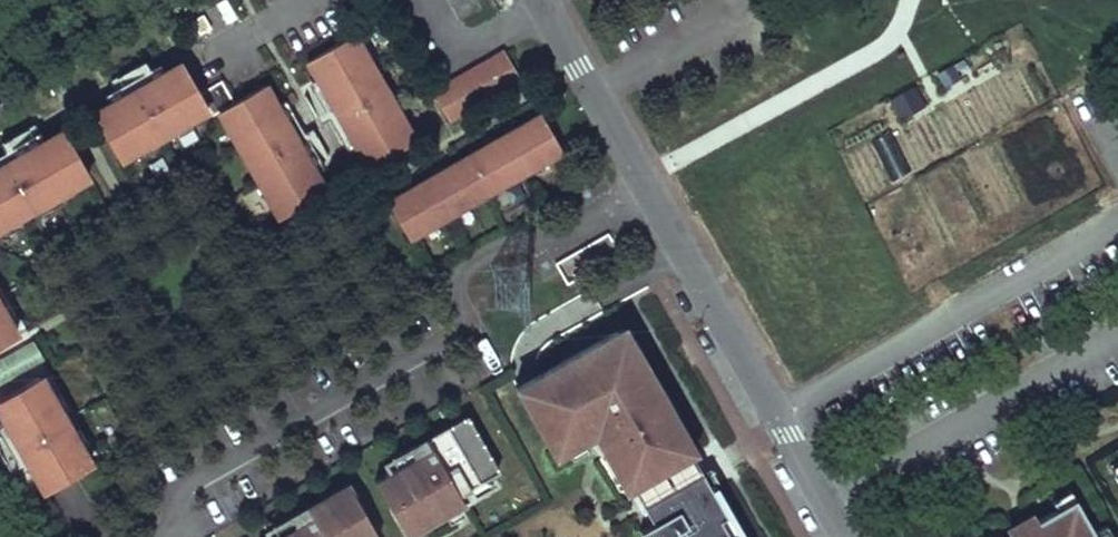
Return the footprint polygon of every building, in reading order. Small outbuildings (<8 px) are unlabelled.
[(411,139),(350,32),(305,58),(320,84),(351,139),(366,165),(411,139)] [(502,48),(430,89),(447,119),(519,78),(502,48)] [(90,112),(115,157),(205,106),(209,113),(216,110),(277,217),(323,190),(308,165),(277,110),(262,83),(231,101),(219,78),(196,91),(179,61),(158,73),(111,100),(90,112)] [(559,146),(539,112),(385,199),(405,234),(559,146)] [(86,174),(60,129),(42,139),(0,163),(0,223),(86,174)] [(892,132),(873,141),(891,178),(910,170),(892,132)] [(14,334),(0,310),(0,343),(14,334)] [(631,341),(620,321),(614,324),(625,344),(631,341)] [(659,401),(654,392),(659,389),(631,341),(625,344),(614,324),(513,383),(551,450),(578,434),(580,438),(602,425),(612,441),(608,443),(631,485),(689,452),(666,410),(655,416),(650,406),(659,401)] [(46,362),(36,340),(0,357),(0,383),(46,362)] [(88,464),(37,375),(0,396),(0,416),(42,490),(88,464)] [(670,408),(659,389),(654,392),(659,401),(650,406),(655,416),(666,410),(670,408)] [(463,484),(487,470),(494,466),(463,411),(422,434),(428,443),(387,467),(372,475),(403,531),(445,507),(437,493),(450,486),(458,500),(468,494),(463,484)] [(387,467),(428,443),(422,434),(382,457),(387,467)] [(652,521),(710,488),(689,452),(631,485),(652,521)] [(1114,475),(1117,473),(1117,462),(1110,467),(1114,475)] [(468,494),(493,480),(487,470),(463,484),(468,494)] [(376,533),(344,478),(305,501),(310,511),(269,534),(264,536),(370,536),(376,533)] [(458,500),(450,486),(437,493),(445,507),(458,500)] [(712,487),(710,488),(652,521),(659,533),(653,536),(741,536),(712,487)] [(1051,501),(1056,509),(1075,498),(1070,490),(1051,501)] [(1009,536),(1006,536),(1097,536),(1093,531),(1075,498),(1056,509),(1036,520),(1034,517),(1007,532),(1009,536)] [(269,534),(310,511),(305,501),(263,524),(269,534)] [(1105,524),(1093,531),(1097,536),(1113,536),(1105,524)]
